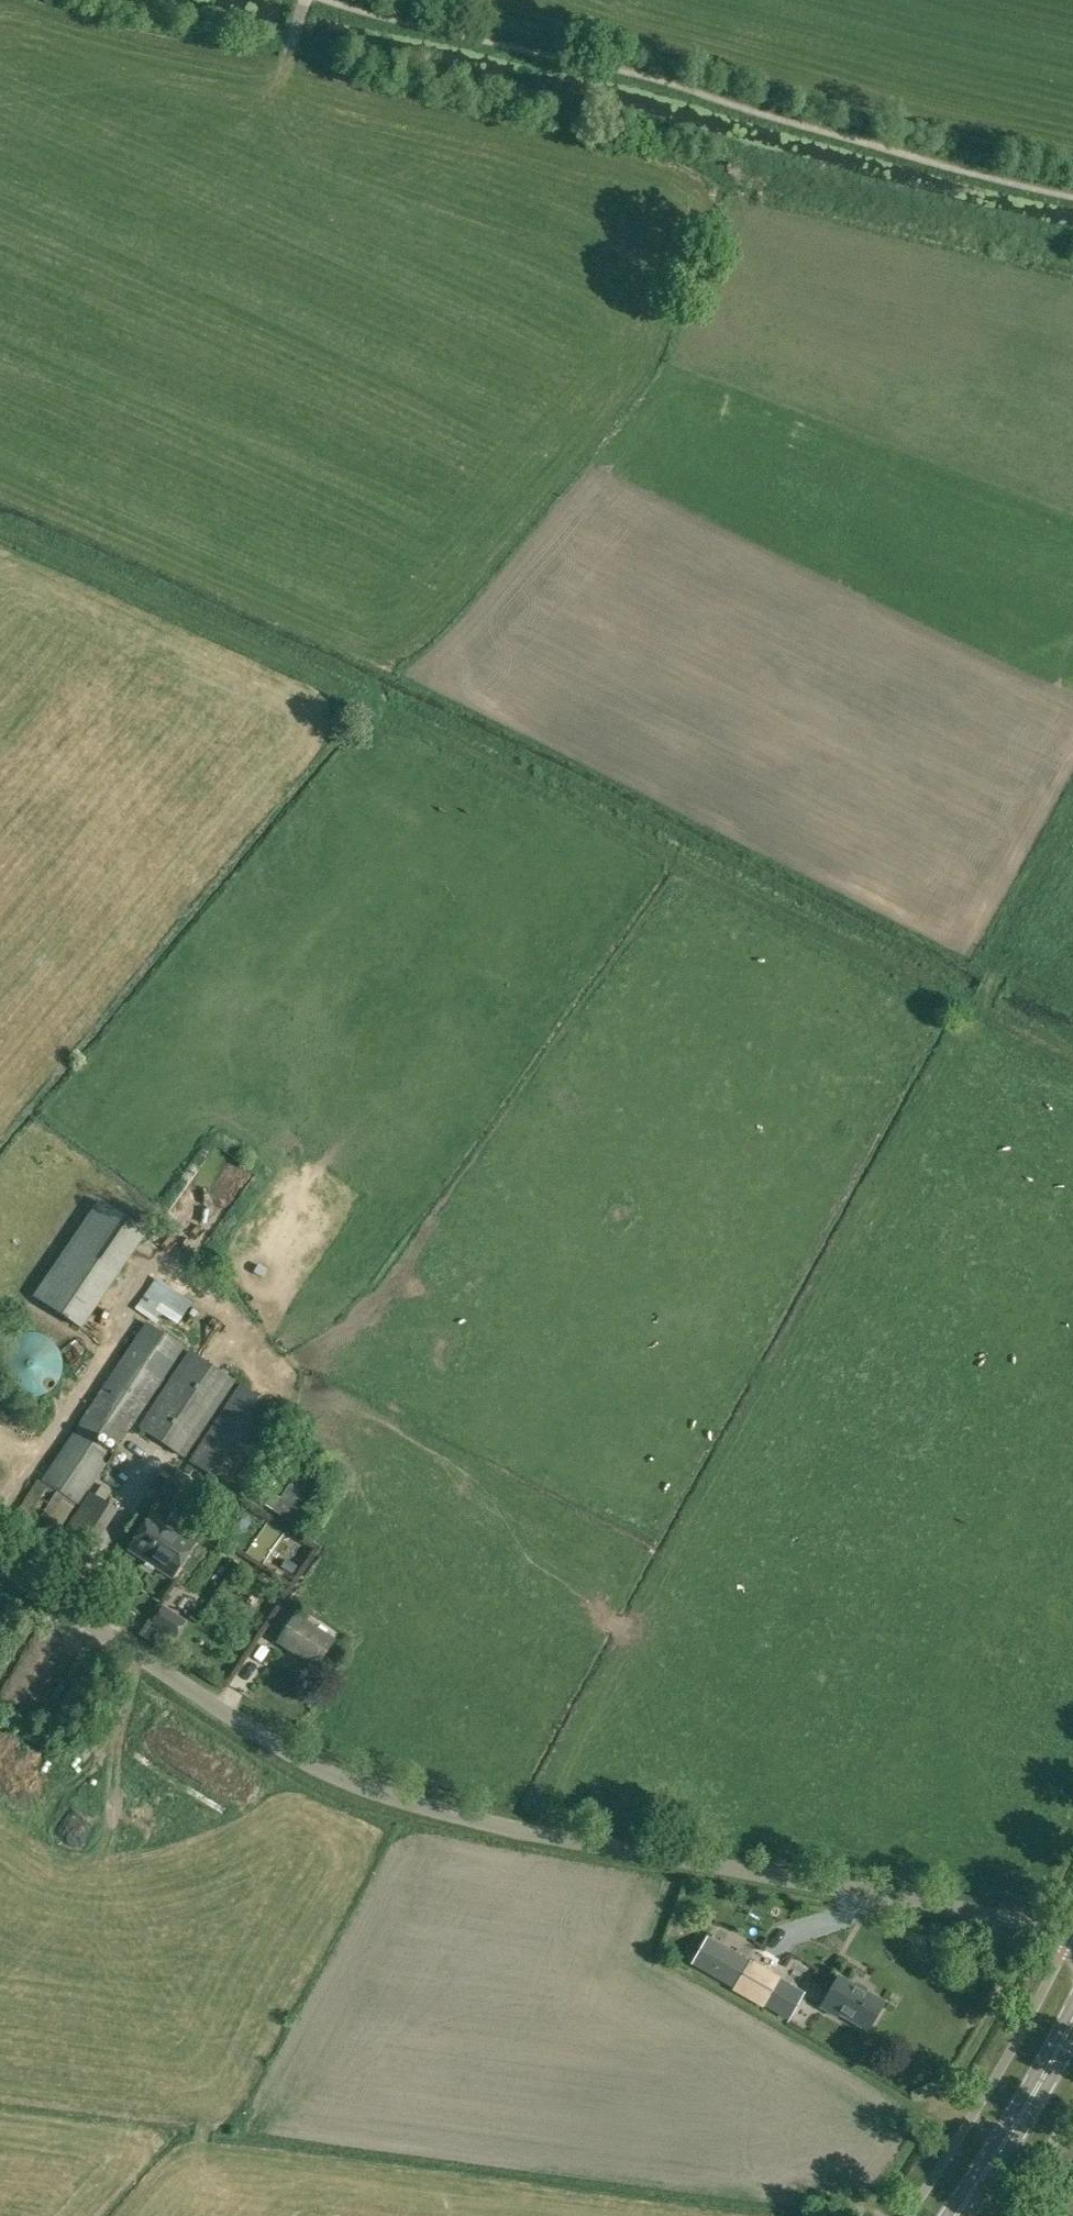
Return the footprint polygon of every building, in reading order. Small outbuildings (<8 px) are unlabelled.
[(145,1231),(99,1199),(34,1294),(80,1326),(145,1231)] [(151,1317),(156,1309),(174,1321),(190,1295),(150,1270),(129,1303),(151,1317)] [(80,1420),(101,1433),(101,1432),(120,1445),(184,1347),(146,1322),(80,1420)] [(32,1387),(64,1356),(32,1323),(0,1353),(0,1354),(32,1387)] [(184,1458),(235,1380),(189,1350),(138,1427),(184,1458)] [(227,1486),(279,1409),(239,1384),(189,1461),(227,1486)] [(40,1479),(76,1503),(79,1504),(113,1454),(95,1442),(101,1433),(80,1420),(40,1479)] [(295,1526),(324,1481),(301,1466),(272,1511),(295,1526)] [(53,1540),(76,1503),(40,1479),(37,1478),(14,1515),(35,1529),(27,1544),(48,1557),(77,1576),(119,1510),(88,1492),(57,1543),(53,1540)] [(203,1508),(198,1505),(203,1498),(182,1485),(170,1504),(175,1506),(169,1515),(147,1502),(123,1540),(167,1568),(198,1520),(196,1518),(203,1508)] [(243,1510),(236,1512),(231,1518),(233,1526),(239,1530),(246,1529),(251,1522),(249,1515),(243,1510)] [(250,1525),(236,1543),(259,1561),(273,1543),(250,1525)] [(160,1596),(152,1607),(171,1620),(178,1609),(160,1596)] [(159,1607),(150,1614),(165,1635),(174,1628),(159,1607)] [(316,1667),(333,1640),(294,1615),(277,1642),(316,1667)] [(707,1937),(691,1964),(734,1989),(750,1962),(707,1937)] [(838,1976),(821,2007),(837,2016),(838,2013),(867,2029),(883,2001),(838,1976)] [(780,1979),(765,2006),(788,2020),(804,1993),(780,1979)]
